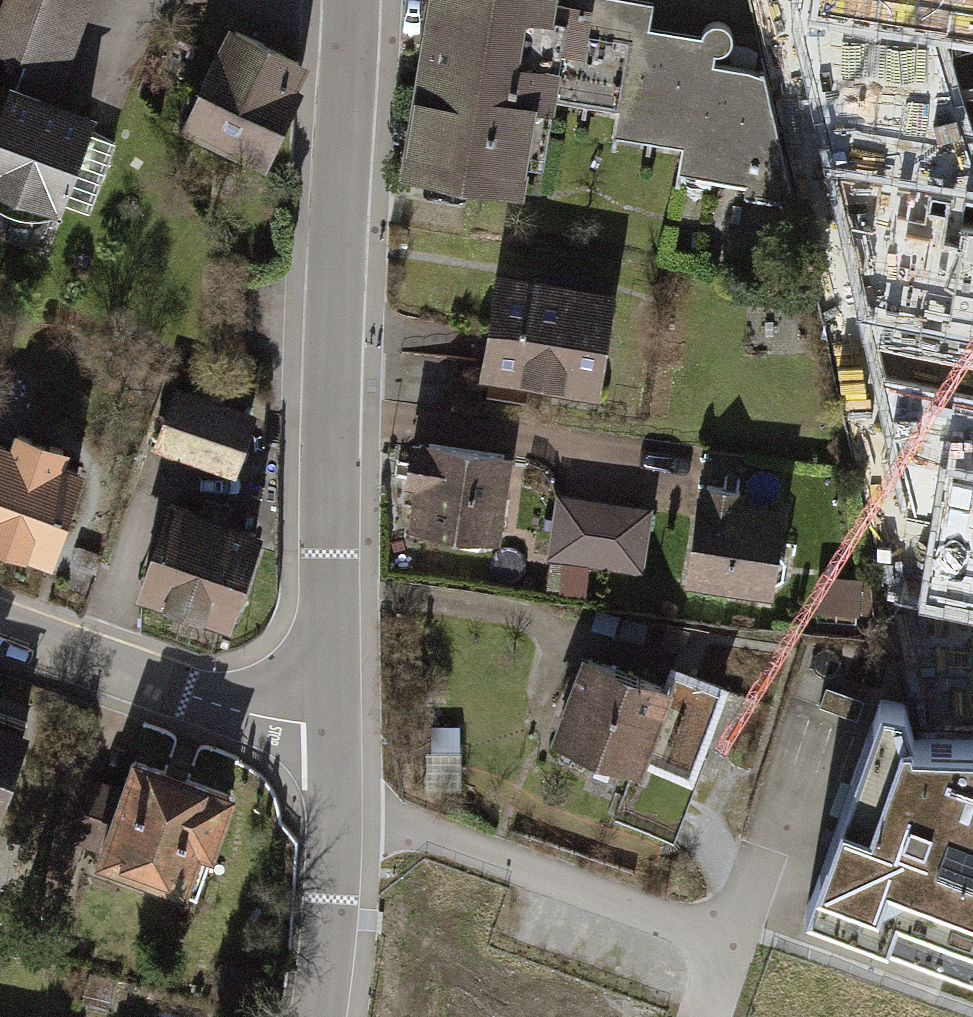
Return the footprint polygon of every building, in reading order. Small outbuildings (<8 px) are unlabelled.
[(64,99),(100,0),(8,0),(0,20),(0,58),(27,66),(23,83),(64,99)] [(653,0),(422,0),(397,176),(524,192),(537,106),(620,111),(620,137),(683,145),(678,178),(751,184),(748,198),(792,199),(764,70),(719,64),(718,46),(735,45),(732,22),(712,25),(699,34),(657,27),(658,1),(653,0)] [(764,70),(792,199),(887,602),(915,729),(972,730),(972,128),(948,48),(968,52),(972,53),(972,0),(746,0),(764,70)] [(302,62),(227,28),(181,131),(257,164),(302,62)] [(10,78),(0,107),(0,201),(14,211),(62,206),(101,113),(64,99),(23,83),(10,78)] [(73,201),(94,208),(118,135),(97,128),(73,201)] [(624,291),(495,269),(476,379),(605,402),(624,291)] [(261,414),(175,384),(154,444),(240,474),(261,414)] [(0,436),(0,539),(53,556),(84,463),(66,457),(71,442),(15,423),(9,439),(0,436)] [(515,451),(412,439),(406,491),(418,492),(413,531),(505,541),(515,451)] [(748,488),(696,483),(686,591),(785,601),(795,504),(747,499),(748,488)] [(265,524),(165,492),(134,589),(235,621),(265,524)] [(651,508),(558,495),(549,558),(642,572),(651,508)] [(666,684),(584,654),(552,744),(636,774),(617,827),(681,850),(739,690),(672,666),(666,684)] [(807,905),(972,961),(972,730),(915,729),(899,689),(874,687),(807,905)] [(28,727),(0,718),(0,809),(28,727)] [(244,792),(128,758),(98,862),(192,890),(204,848),(226,854),(244,792)]
